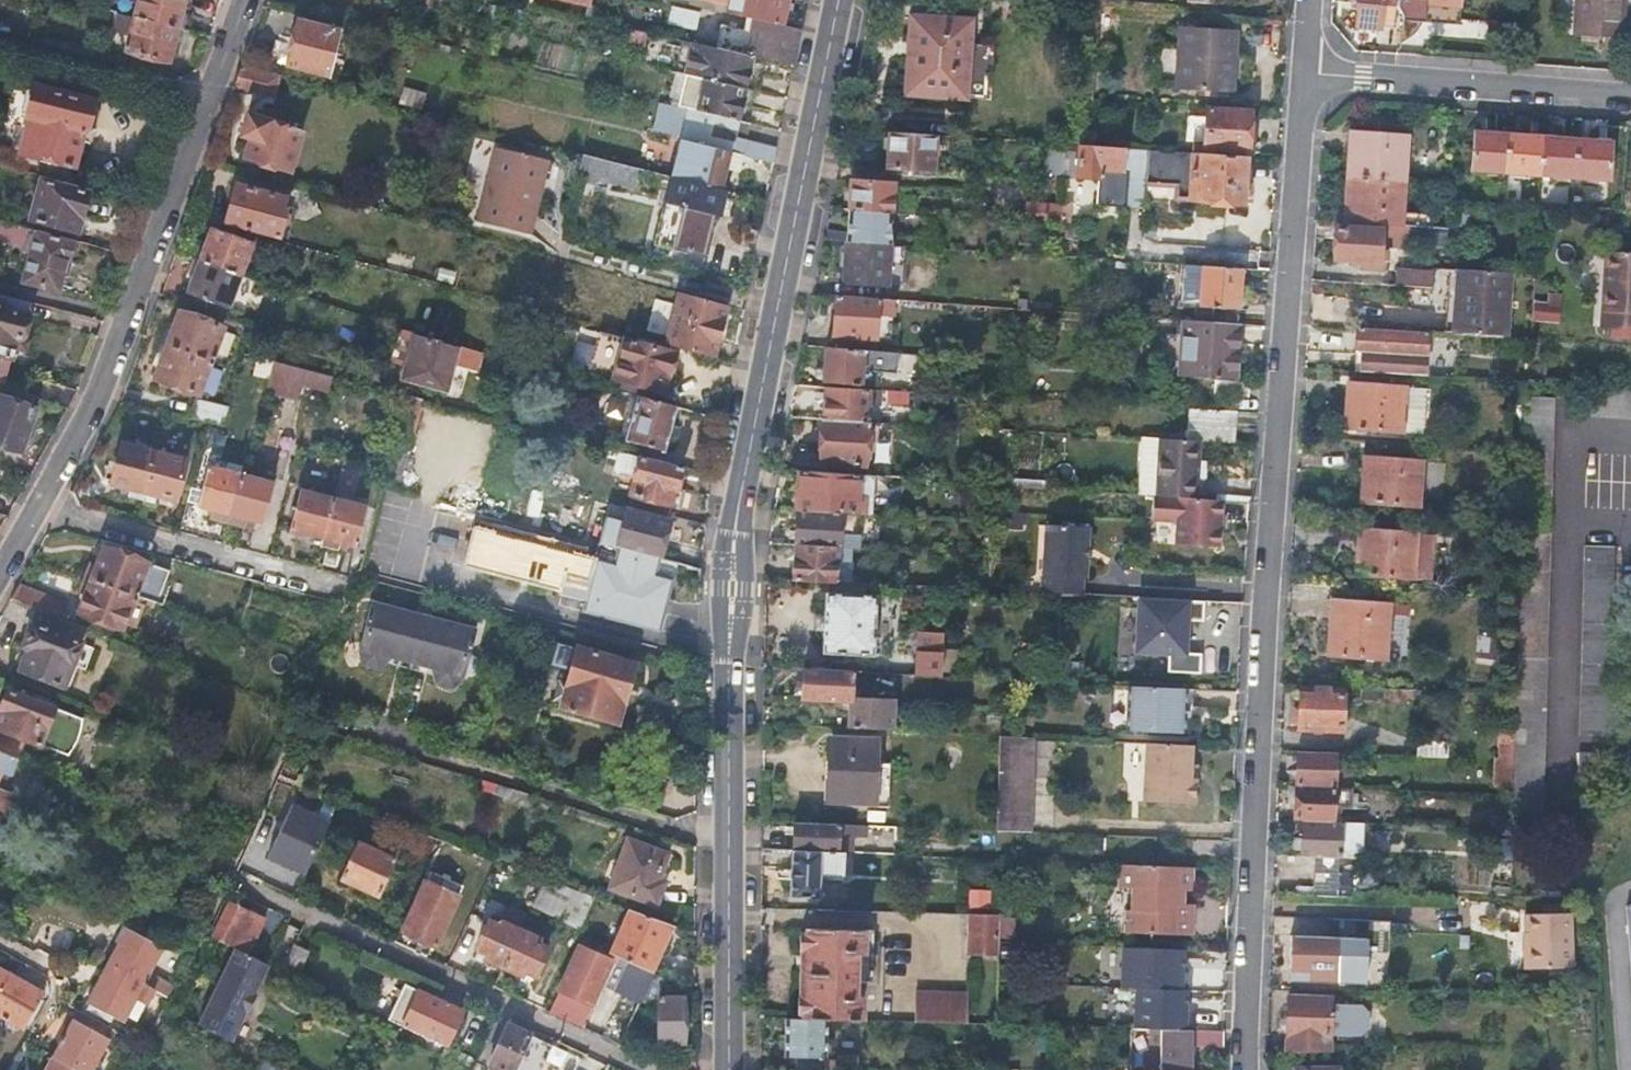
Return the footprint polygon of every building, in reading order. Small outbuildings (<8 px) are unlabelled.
[(178,30),(186,0),(141,0),(137,12),(135,21),(178,30)] [(589,9),(591,0),(549,0),(589,9)] [(786,28),(792,0),(791,0),(750,0),(745,20),(756,22),(786,28)] [(1357,25),(1379,27),(1381,21),(1392,21),(1393,0),(1359,0),(1357,25)] [(1421,0),(1408,0),(1408,6),(1428,8),(1428,15),(1443,16),(1443,6),(1444,2),(1421,0)] [(1574,36),(1620,39),(1623,0),(1576,0),(1574,36)] [(118,5),(115,16),(119,17),(135,21),(137,12),(132,11),(133,8),(118,5)] [(691,30),(697,32),(700,14),(673,8),(669,26),(691,30)] [(116,32),(131,37),(135,21),(119,17),(116,32)] [(965,98),(969,45),(970,23),(912,18),(910,44),(920,45),(917,93),(919,95),(965,98)] [(169,63),(178,30),(135,21),(131,37),(128,52),(169,63)] [(755,58),(795,67),(796,59),(798,50),(802,32),(786,28),(756,22),(754,34),(723,28),(721,37),(718,50),(755,58)] [(1518,42),(1519,23),(1490,22),(1490,40),(1518,42)] [(332,78),(342,34),(299,25),(289,66),(332,78)] [(1234,31),(1177,26),(1172,89),(1229,94),(1234,31)] [(645,48),(649,34),(643,33),(623,28),(620,43),(645,48)] [(691,44),(718,50),(721,37),(697,32),(691,30),(688,43),(691,44)] [(748,91),(759,93),(763,73),(753,70),(755,58),(718,50),(691,44),(683,76),(706,81),(748,91)] [(987,46),(969,45),(965,98),(983,99),(987,46)] [(245,68),(238,88),(268,95),(274,75),(245,68)] [(748,91),(706,81),(699,112),(741,123),(748,91)] [(29,121),(32,122),(23,158),(75,172),(85,132),(88,132),(96,102),(36,88),(35,91),(29,93),(25,114),(30,118),(29,121)] [(690,110),(663,104),(659,126),(666,128),(686,133),(690,110)] [(263,111),(260,119),(253,117),(246,136),(254,139),(248,159),(291,173),(303,133),(286,128),(288,117),(282,113),(270,109),(263,111)] [(686,133),(675,178),(726,191),(734,155),(737,141),(741,123),(699,112),(690,110),(686,133)] [(1246,116),(1206,113),(1204,152),(1243,155),(1246,116)] [(935,138),(890,134),(887,171),(933,174),(935,138)] [(1345,181),(1404,186),(1408,140),(1349,134),(1345,181)] [(1507,138),(1473,136),(1471,171),(1505,174),(1507,138)] [(1541,141),(1507,138),(1505,174),(1539,176),(1541,141)] [(737,141),(734,155),(748,159),(751,144),(737,141)] [(1576,144),(1541,141),(1539,176),(1574,179),(1576,144)] [(748,159),(779,166),(781,155),(781,151),(751,144),(748,159)] [(1609,146),(1576,144),(1574,179),(1607,182),(1609,146)] [(1037,145),(1036,176),(1055,177),(1057,147),(1037,145)] [(532,235),(551,162),(498,148),(479,221),(532,235)] [(1124,151),(1088,149),(1079,148),(1078,180),(1099,182),(1098,206),(1124,208),(1126,172),(1122,171),(1124,151)] [(1192,156),(1152,153),(1149,183),(1190,186),(1192,156)] [(639,169),(587,154),(581,178),(599,183),(600,179),(635,188),(639,169)] [(1241,204),(1243,159),(1192,156),(1190,186),(1190,200),(1241,204)] [(662,175),(655,201),(689,209),(679,251),(710,259),(721,215),(724,216),(729,192),(726,191),(675,178),(662,175)] [(79,234),(90,191),(43,179),(32,221),(79,234)] [(1345,181),(1342,225),(1401,230),(1404,186),(1345,181)] [(852,183),(850,210),(888,213),(893,214),(895,187),(852,183)] [(239,187),(228,223),(279,239),(281,236),(287,238),(292,223),(285,221),(284,223),(280,222),(286,199),(239,187)] [(1059,227),(1061,209),(1028,206),(1026,225),(1059,227)] [(888,213),(850,210),(847,242),(886,245),(893,246),(893,214),(888,213)] [(31,230),(0,222),(0,240),(27,247),(31,230)] [(1353,229),(1315,226),(1315,233),(1334,234),(1332,262),(1378,265),(1379,250),(1406,251),(1407,233),(1353,229)] [(212,229),(200,262),(244,277),(255,246),(212,229)] [(72,262),(77,242),(37,232),(25,281),(60,291),(68,261),(72,262)] [(886,245),(847,242),(846,283),(890,286),(893,246),(886,245)] [(1596,327),(1630,329),(1630,252),(1603,249),(1596,327)] [(244,277),(200,262),(188,297),(231,313),(244,277)] [(1240,271),(1185,267),(1183,300),(1199,301),(1199,310),(1237,312),(1240,271)] [(1455,271),(1454,291),(1509,294),(1510,274),(1455,271)] [(1387,274),(1386,288),(1431,290),(1432,277),(1387,274)] [(731,305),(684,292),(668,346),(716,359),(731,305)] [(29,303),(0,296),(0,381),(4,382),(13,350),(16,338),(22,340),(28,317),(25,316),(29,303)] [(1454,296),(1453,334),(1474,336),(1508,338),(1509,298),(1454,296)] [(897,301),(838,297),(835,336),(893,340),(897,301)] [(1559,307),(1534,306),(1534,319),(1559,320),(1559,307)] [(180,313),(168,346),(210,361),(221,328),(180,313)] [(1236,326),(1183,322),(1178,376),(1214,379),(1233,381),(1236,326)] [(1427,333),(1356,330),(1355,355),(1361,356),(1361,373),(1423,378),(1427,333)] [(458,347),(415,335),(404,381),(446,392),(458,347)] [(675,355),(628,342),(604,335),(594,372),(618,379),(630,382),(657,390),(664,392),(675,355)] [(29,341),(22,340),(16,338),(13,350),(26,354),(29,341)] [(210,361),(168,346),(156,382),(198,396),(210,361)] [(863,351),(826,347),(824,383),(861,386),(863,351)] [(902,354),(882,352),(882,367),(900,368),(902,354)] [(292,369),(274,364),(266,390),(285,395),(288,383),(292,369)] [(329,394),(334,379),(292,369),(288,383),(329,394)] [(1245,396),(1247,382),(1233,381),(1214,379),(1213,394),(1245,396)] [(655,402),(657,390),(630,382),(627,394),(655,402)] [(1349,384),(1345,429),(1400,434),(1403,388),(1349,384)] [(870,392),(826,388),(824,420),(868,423),(870,392)] [(678,408),(655,402),(627,394),(615,391),(605,436),(664,452),(678,408)] [(910,394),(889,393),(889,406),(910,408),(910,394)] [(424,402),(406,398),(393,446),(409,450),(424,402)] [(20,454),(34,411),(0,400),(0,448),(20,454)] [(1522,400),(1521,457),(1519,531),(1518,543),(1518,569),(1517,605),(1514,697),(1512,764),(1511,801),(1510,842),(1539,831),(1550,401),(1522,400)] [(194,401),(188,419),(210,424),(224,427),(229,410),(194,401)] [(1231,445),(1233,411),(1186,408),(1185,442),(1199,443),(1231,445)] [(868,423),(824,420),(822,464),(865,467),(868,423)] [(1014,431),(1000,430),(997,486),(1001,487),(1010,487),(1014,431)] [(1154,497),(1159,440),(1140,439),(1135,496),(1152,497),(1154,497)] [(1185,442),(1159,440),(1154,497),(1194,500),(1199,443),(1185,442)] [(143,494),(154,453),(120,445),(110,485),(143,494)] [(409,450),(393,446),(386,470),(384,481),(381,489),(397,493),(409,450)] [(187,461),(154,453),(143,494),(175,503),(187,461)] [(680,472),(640,461),(631,497),(680,509),(683,493),(675,490),(680,472)] [(1416,508),(1419,464),(1363,461),(1361,504),(1416,508)] [(230,517),(242,475),(210,467),(199,508),(219,514),(230,517)] [(384,481),(386,470),(378,468),(376,479),(384,481)] [(869,477),(798,472),(796,513),(842,516),(857,517),(862,517),(862,502),(869,502),(869,477)] [(274,483),(242,475),(230,517),(243,521),(263,526),(274,483)] [(311,539),(324,542),(335,499),(302,491),(291,533),(311,539)] [(1154,497),(1152,497),(1150,521),(1175,523),(1173,546),(1217,549),(1221,503),(1194,500),(1154,497)] [(324,542),(336,545),(356,551),(366,508),(335,499),(324,542)] [(618,549),(660,560),(669,522),(629,511),(618,549)] [(842,516),(796,513),(795,548),(840,550),(859,551),(860,537),(856,537),(857,517),(842,516)] [(229,523),(230,517),(219,514),(216,520),(229,523)] [(243,521),(230,517),(229,523),(242,527),(243,521)] [(1087,529),(1044,526),(1041,595),(1042,595),(1081,597),(1082,580),(1085,580),(1087,529)] [(662,636),(679,565),(660,560),(618,549),(599,544),(596,560),(473,528),(465,567),(587,600),(583,615),(662,636)] [(1363,534),(1362,559),(1357,559),(1356,575),(1355,576),(1429,582),(1431,562),(1414,560),(1416,538),(1416,537),(1358,532),(1358,534),(1363,534)] [(1363,534),(1358,534),(1355,575),(1357,559),(1362,559),(1363,534)] [(1433,538),(1416,537),(1416,538),(1414,560),(1431,562),(1433,538)] [(309,544),(322,548),(324,542),(311,539),(309,544)] [(324,542),(322,548),(334,552),(336,545),(324,542)] [(105,547),(92,581),(137,598),(148,602),(163,605),(166,595),(160,593),(167,571),(105,547)] [(840,550),(795,548),(794,562),(772,562),(769,582),(794,582),(838,585),(840,550)] [(1612,553),(1583,551),(1575,781),(1605,782),(1612,553)] [(137,598),(92,581),(79,614),(124,631),(137,598)] [(67,605),(18,586),(18,587),(16,591),(11,599),(39,610),(62,619),(67,605)] [(945,590),(922,589),(921,608),(943,609),(945,590)] [(826,598),(823,657),(872,661),(875,602),(826,598)] [(1167,672),(1201,673),(1203,601),(1136,599),(1134,657),(1168,658),(1167,672)] [(434,652),(430,667),(428,673),(436,675),(438,684),(455,689),(457,686),(463,679),(463,669),(468,649),(472,649),(477,630),(372,602),(367,620),(370,625),(365,643),(360,648),(358,653),(364,665),(379,670),(386,663),(394,665),(395,658),(399,643),(417,648),(434,652)] [(1387,609),(1331,604),(1327,659),(1383,664),(1387,609)] [(87,629),(62,619),(39,610),(24,647),(29,649),(20,670),(64,688),(87,629)] [(370,625),(367,620),(363,633),(360,648),(365,643),(370,625)] [(920,636),(918,676),(941,677),(941,637),(920,636)] [(399,643),(395,658),(406,660),(414,662),(417,648),(399,643)] [(566,683),(560,703),(559,706),(618,724),(635,663),(576,646),(566,683)] [(423,665),(430,667),(434,652),(417,648),(414,662),(423,665)] [(463,669),(463,679),(466,675),(472,649),(468,649),(463,669)] [(851,673),(801,670),(800,701),(849,704),(850,699),(851,673)] [(551,699),(560,703),(566,683),(557,679),(551,699)] [(1183,687),(1126,685),(1124,733),(1181,735),(1182,717),(1183,705),(1183,687)] [(40,747),(54,708),(6,690),(0,706),(0,712),(3,712),(0,720),(0,731),(40,747)] [(1375,690),(1362,690),(1363,699),(1375,699),(1375,690)] [(1343,696),(1299,691),(1296,732),(1340,735),(1343,696)] [(849,704),(848,731),(894,734),(894,702),(850,699),(849,704)] [(54,708),(40,747),(68,757),(82,719),(54,708)] [(1496,731),(1494,767),(1510,767),(1512,731),(1496,731)] [(0,736),(0,753),(17,760),(19,761),(24,746),(0,736)] [(1034,740),(1000,738),(996,832),(1029,834),(1034,740)] [(1446,756),(1446,740),(1416,739),(1415,755),(1446,756)] [(873,747),(833,745),(831,801),(871,804),(873,747)] [(1183,747),(1138,745),(1135,802),(1187,805),(1188,779),(1181,779),(1182,765),(1183,747)] [(10,776),(17,760),(0,753),(0,772),(10,776)] [(1334,755),(1296,754),(1295,789),(1323,791),(1332,782),(1334,755)] [(0,789),(0,810),(2,811),(10,793),(0,789)] [(1295,789),(1294,789),(1292,825),(1301,825),(1328,827),(1329,812),(1348,813),(1349,792),(1323,791),(1295,789)] [(339,804),(300,791),(295,804),(332,820),(339,804)] [(866,827),(793,824),(792,852),(842,854),(852,854),(853,840),(866,840),(866,827)] [(1337,862),(1359,864),(1360,829),(1328,827),(1301,825),(1300,859),(1315,860),(1337,862)] [(303,883),(321,844),(286,829),(270,868),(285,875),(303,883)] [(361,832),(357,843),(375,851),(379,841),(361,832)] [(375,851),(357,843),(341,880),(380,897),(400,851),(379,841),(375,851)] [(668,855),(628,841),(611,888),(657,907),(666,882),(660,880),(668,855)] [(842,854),(792,852),(791,899),(817,900),(818,876),(841,876),(842,854)] [(1313,897),(1360,898),(1360,877),(1338,876),(1337,862),(1315,860),(1313,897)] [(1151,866),(1117,865),(1117,888),(1131,889),(1130,911),(1125,911),(1124,933),(1188,936),(1189,906),(1179,904),(1180,891),(1188,891),(1189,868),(1151,866)] [(281,884),(299,893),(303,883),(285,875),(281,884)] [(560,921),(575,890),(545,879),(532,908),(560,921)] [(460,897),(429,882),(406,932),(438,947),(460,897)] [(966,886),(965,902),(989,905),(991,889),(966,886)] [(595,897),(575,890),(560,921),(580,930),(595,897)] [(215,938),(243,952),(249,955),(251,948),(235,940),(237,935),(248,913),(231,904),(215,938)] [(1618,910),(1630,1031),(1630,905),(1618,910)] [(616,958),(628,963),(651,974),(673,926),(631,910),(612,956),(616,958)] [(1572,916),(1526,915),(1525,969),(1571,970),(1572,916)] [(488,962),(505,970),(521,932),(524,926),(526,923),(511,917),(503,932),(488,926),(477,951),(489,957),(488,962)] [(1000,918),(968,918),(968,955),(998,957),(998,945),(1000,918)] [(1380,935),(1380,924),(1306,920),(1306,933),(1338,934),(1380,935)] [(174,925),(169,934),(186,941),(190,931),(174,925)] [(521,932),(536,939),(538,933),(524,926),(521,932)] [(126,928),(107,966),(145,986),(164,950),(126,928)] [(521,932),(505,970),(524,979),(527,974),(536,978),(548,951),(538,946),(540,940),(536,939),(521,932)] [(800,1015),(800,1020),(829,1021),(862,1023),(862,1001),(845,1000),(846,984),(871,985),(872,934),(805,932),(798,938),(798,953),(801,956),(801,994),(794,998),(795,1011),(800,1015)] [(1287,974),(1305,975),(1305,984),(1336,985),(1339,939),(1380,939),(1380,935),(1338,934),(1306,933),(1306,938),(1288,937),(1287,974)] [(254,943),(237,935),(235,940),(251,948),(254,943)] [(594,1007),(616,958),(612,956),(582,942),(560,992),(594,1007)] [(284,971),(300,978),(313,952),(296,944),(284,971)] [(203,1029),(231,1042),(245,1013),(248,1014),(258,996),(256,993),(269,965),(249,955),(243,952),(203,1029)] [(602,1036),(621,1045),(632,1021),(653,975),(651,974),(628,963),(616,990),(621,992),(602,1036)] [(9,971),(0,966),(0,987),(9,971)] [(145,986),(107,966),(88,1003),(94,1006),(110,1015),(125,1023),(128,1018),(137,1023),(154,991),(145,986)] [(9,971),(0,987),(0,1012),(25,1026),(44,990),(9,971)] [(653,975),(632,1021),(660,1020),(661,999),(677,998),(678,992),(661,992),(665,980),(653,975)] [(154,991),(169,998),(175,988),(160,980),(154,991)] [(388,1020),(446,1048),(447,1045),(461,1013),(404,985),(388,1020)] [(560,992),(551,1013),(585,1029),(594,1007),(560,992)] [(918,1025),(967,1027),(967,998),(919,997),(918,1025)] [(661,999),(660,1020),(661,1045),(685,1045),(685,999),(677,998),(661,999)] [(1284,1055),(1328,1055),(1329,1000),(1286,1000),(1284,1055)] [(110,1015),(94,1006),(92,1013),(108,1020),(110,1015)] [(72,1069),(94,1069),(110,1042),(102,1039),(106,1031),(80,1017),(76,1023),(73,1022),(53,1059),(72,1069)] [(785,1019),(785,1058),(795,1059),(795,1069),(855,1069),(856,1060),(828,1058),(829,1021),(800,1020),(785,1019)] [(531,1035),(511,1025),(492,1066),(502,1069),(516,1069),(531,1035)] [(1217,1036),(1157,1034),(1156,1059),(1127,1057),(1127,1069),(1185,1069),(1186,1051),(1217,1051),(1217,1036)] [(584,1057),(578,1069),(599,1069),(601,1065),(584,1057)] [(53,1059),(47,1069),(72,1069),(53,1059)]
